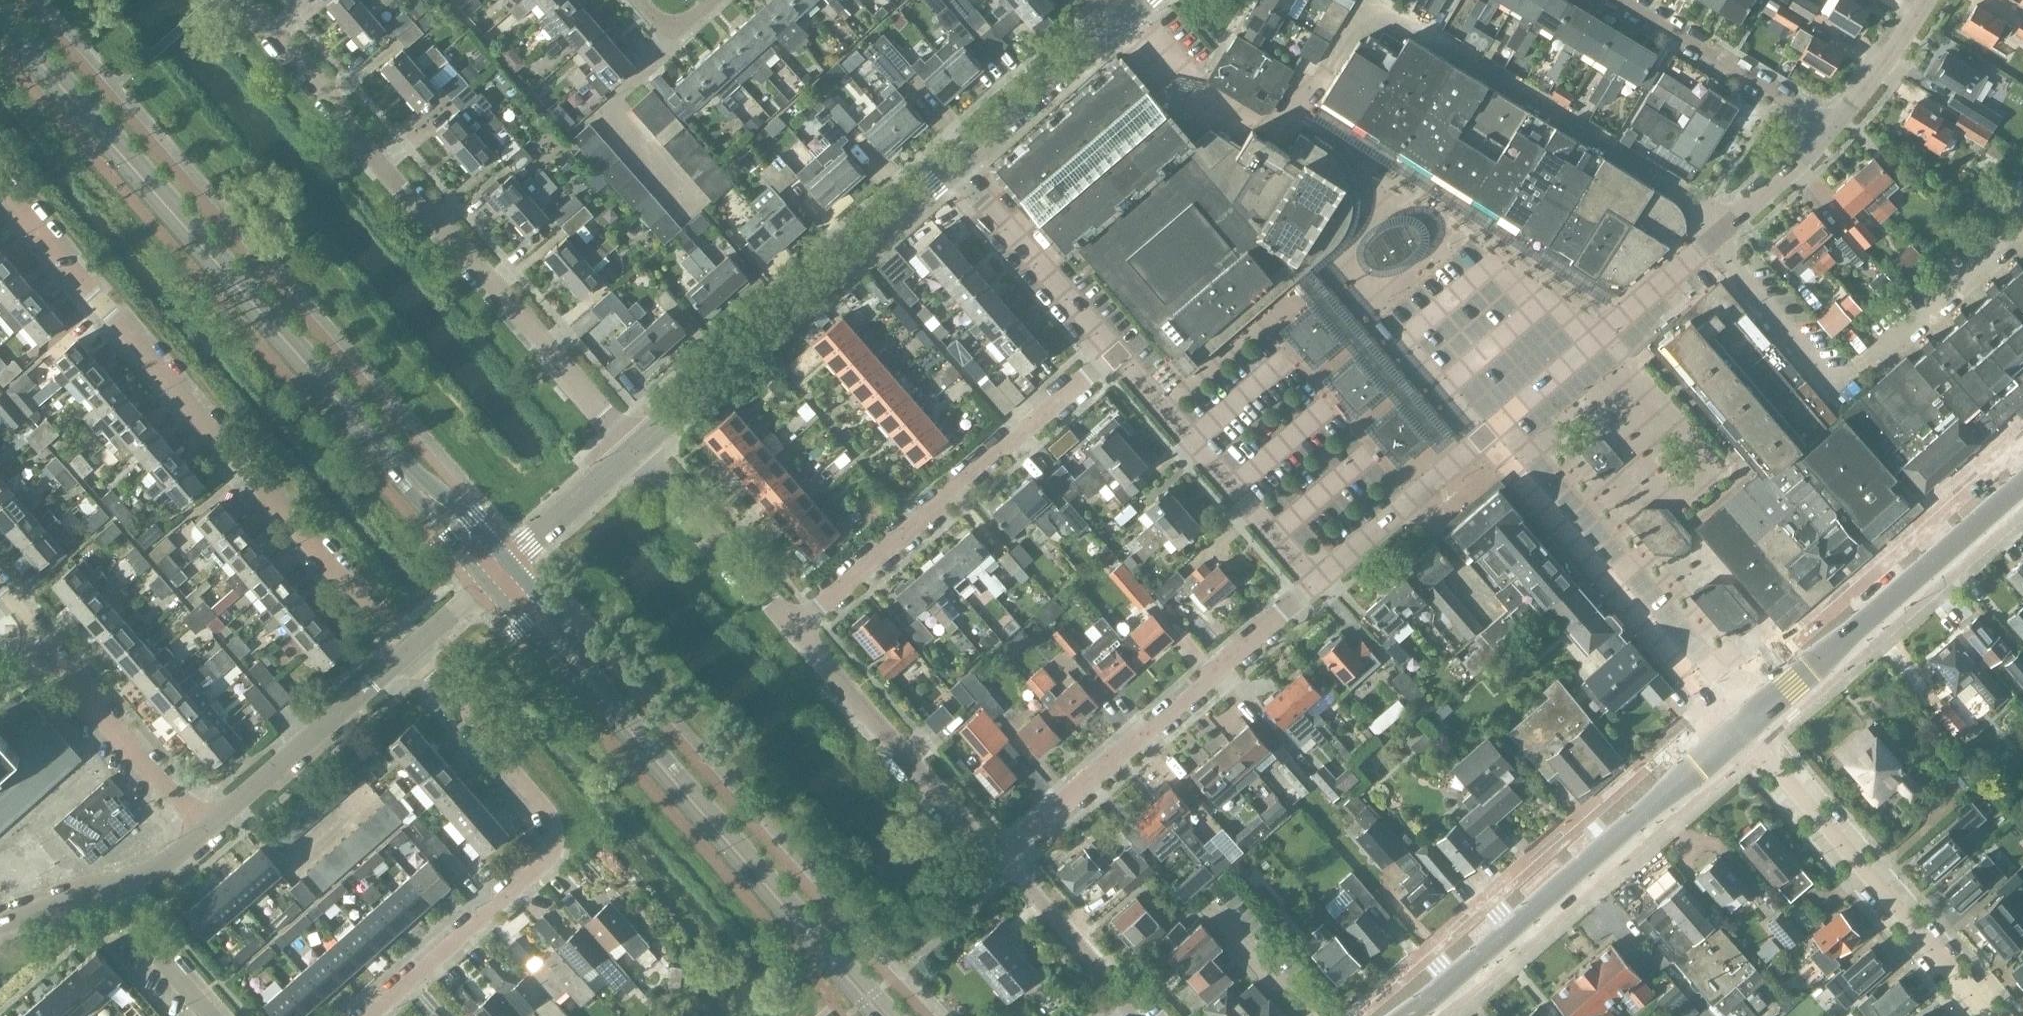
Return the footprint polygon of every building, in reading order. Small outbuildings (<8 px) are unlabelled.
[(328,5),(346,26),(376,0),(333,0),(328,5)] [(346,26),(365,47),(385,29),(375,17),(393,0),(376,0),(346,26)] [(455,1),(468,15),(482,3),(480,0),(456,0),(455,1)] [(512,11),(522,2),(524,0),(507,0),(504,3),(512,11)] [(548,12),(562,0),(537,0),(548,12)] [(538,21),(554,39),(564,31),(587,11),(577,0),(562,0),(548,12),(538,21)] [(799,42),(802,46),(808,40),(805,36),(807,34),(793,19),(802,10),(793,0),(769,0),(765,4),(799,42)] [(802,10),(814,0),(793,0),(802,10)] [(829,3),(838,13),(844,8),(837,0),(826,0),(829,3)] [(981,35),(998,55),(1009,45),(1002,37),(1020,21),(1019,20),(1023,16),(1032,25),(1054,5),(1049,0),(1022,0),(1001,19),(1002,20),(993,27),(992,26),(981,35)] [(1001,19),(1022,0),(1003,0),(992,9),(1001,19)] [(1259,0),(1258,0),(1245,21),(1252,25),(1245,36),(1257,43),(1264,33),(1270,37),(1275,28),(1285,34),(1293,21),(1283,15),(1259,0)] [(1283,15),(1292,0),(1259,0),(1283,15)] [(1312,4),(1324,11),(1331,0),(1314,0),(1312,4)] [(1324,11),(1342,22),(1349,10),(1333,0),(1331,0),(1324,11)] [(1433,0),(1422,0),(1419,5),(1427,10),(1433,0)] [(1427,10),(1435,15),(1445,0),(1433,0),(1427,10)] [(1479,19),(1488,4),(1480,0),(1471,14),(1479,19)] [(1514,7),(1518,0),(1491,0),(1488,4),(1479,19),(1488,24),(1502,0),(1514,7)] [(1508,46),(1517,51),(1521,44),(1526,36),(1547,0),(1518,0),(1514,7),(1526,15),(1514,36),(1512,39),(1508,46)] [(1556,32),(1573,3),(1569,0),(1547,0),(1521,44),(1517,51),(1514,55),(1523,60),(1544,25),(1556,32)] [(1719,9),(1725,0),(1705,0),(1719,9)] [(1719,9),(1741,22),(1754,0),(1725,0),(1719,9)] [(1770,2),(1764,11),(1794,29),(1802,17),(1774,0),(1771,0),(1770,2)] [(1811,18),(1818,7),(1806,0),(1794,0),(1790,5),(1811,18)] [(1828,18),(1854,34),(1856,31),(1859,32),(1862,32),(1866,25),(1865,22),(1862,20),(1869,10),(1860,4),(1862,0),(1839,0),(1828,18)] [(522,2),(512,11),(519,20),(530,11),(522,2)] [(838,13),(829,3),(823,8),(832,19),(838,13)] [(1548,75),(1555,80),(1570,55),(1594,16),(1573,3),(1556,32),(1568,40),(1548,75)] [(765,4),(747,20),(767,42),(774,36),(776,34),(778,36),(790,50),(793,47),(796,51),(802,46),(799,42),(793,36),(765,4)] [(1962,28),(1975,36),(1990,46),(1998,34),(2006,39),(2013,27),(1977,4),(1962,28)] [(883,6),(874,14),(879,20),(888,12),(883,6)] [(937,15),(955,36),(955,37),(966,27),(948,6),(937,15)] [(844,8),(838,13),(844,20),(850,14),(844,8)] [(386,25),(396,37),(413,23),(402,11),(386,25)] [(564,31),(580,49),(603,30),(587,11),(564,31)] [(1342,22),(1324,11),(1317,24),(1334,34),(1342,22)] [(1054,20),(1046,12),(1032,25),(1039,33),(1054,20)] [(425,15),(414,24),(422,33),(432,24),(425,15)] [(1594,16),(1570,55),(1580,61),(1586,50),(1598,58),(1615,28),(1594,16)] [(747,20),(729,36),(766,77),(773,71),(764,61),(775,51),(767,42),(747,20)] [(2022,20),(2014,32),(2022,38),(2022,21),(2022,20)] [(977,30),(981,35),(992,26),(988,21),(977,30)] [(413,23),(396,37),(406,48),(422,33),(414,24),(413,23)] [(1474,28),(1466,40),(1486,53),(1489,48),(1495,39),(1475,27),(1474,28)] [(1590,100),(1597,105),(1636,41),(1615,28),(1598,58),(1611,65),(1590,100)] [(1800,28),(1796,36),(1792,42),(1804,50),(1800,56),(1829,74),(1843,53),(1814,35),(1813,36),(1800,28)] [(877,29),(870,36),(875,42),(882,36),(883,35),(877,29)] [(580,49),(596,68),(619,48),(603,30),(580,49)] [(1299,54),(1302,56),(1316,64),(1329,43),(1312,32),(1299,54)] [(1322,100),(1356,122),(1404,45),(1384,32),(1378,41),(1368,35),(1363,44),(1359,41),(1322,100)] [(874,43),(888,58),(907,79),(917,70),(885,33),(883,35),(882,36),(875,42),(874,43)] [(1227,51),(1227,52),(1235,56),(1232,61),(1256,76),(1255,79),(1259,82),(1258,82),(1271,90),(1273,86),(1280,84),(1283,86),(1294,70),(1237,35),(1237,36),(1241,38),(1232,54),(1227,51)] [(729,36),(711,52),(731,74),(738,81),(747,74),(748,75),(752,72),(761,82),(766,77),(729,36)] [(1356,122),(1382,139),(1435,53),(1409,37),(1404,45),(1356,122)] [(953,39),(936,53),(964,84),(984,67),(958,39),(955,42),(953,39)] [(555,40),(544,49),(552,58),(562,48),(555,40)] [(1636,41),(1597,105),(1598,105),(1603,97),(1611,102),(1622,84),(1613,79),(1619,70),(1650,89),(1660,71),(1651,65),(1658,54),(1636,41)] [(845,52),(848,49),(849,45),(846,42),(842,42),(839,44),(839,49),(841,51),(845,52)] [(865,51),(864,51),(878,67),(892,83),(897,88),(907,79),(888,58),(874,43),(865,51)] [(382,67),(401,89),(441,54),(433,45),(414,62),(403,50),(382,67)] [(586,76),(576,85),(583,94),(594,85),(603,95),(635,67),(619,48),(596,68),(586,76)] [(857,49),(842,62),(850,71),(865,58),(857,49)] [(517,52),(506,61),(516,72),(526,62),(517,52)] [(711,52),(694,68),(722,100),(731,109),(736,104),(727,94),(740,83),(731,74),(711,52)] [(1235,56),(1227,52),(1210,80),(1238,97),(1239,95),(1248,92),(1251,94),(1258,82),(1259,82),(1255,79),(1256,76),(1232,61),(1235,56)] [(1944,85),(1945,82),(1971,97),(1984,75),(1974,69),(1974,68),(1947,52),(1942,61),(1937,58),(1927,75),(1944,85)] [(921,58),(913,65),(917,70),(917,71),(920,74),(945,101),(964,84),(936,53),(925,63),(921,58)] [(1382,139),(1400,150),(1453,63),(1435,53),(1382,139)] [(441,54),(401,89),(420,111),(442,90),(450,99),(466,85),(456,73),(458,72),(441,54)] [(1006,158),(993,169),(1066,253),(1077,244),(1173,357),(1172,358),(1173,359),(1174,358),(1186,373),(1196,365),(1197,365),(1322,257),(1331,250),(1342,237),(1350,222),(1352,206),(1351,189),(1345,173),(1336,159),(1323,148),(1311,140),(1300,133),(1288,153),(1252,130),(1241,148),(1210,129),(1193,142),(1121,59),(1108,70),(1112,75),(1094,90),(1090,85),(1065,107),(1063,106),(1063,105),(1045,120),(1046,121),(1047,122),(1024,142),(1028,147),(1010,163),(1006,158)] [(1400,150),(1432,171),(1487,85),(1453,63),(1400,150)] [(472,64),(462,72),(472,82),(481,74),(472,64)] [(569,77),(576,85),(586,76),(579,68),(569,77)] [(677,86),(664,98),(682,118),(713,90),(694,68),(684,77),(682,74),(673,81),(676,84),(675,85),(677,86)] [(808,74),(801,80),(806,86),(813,79),(808,74)] [(1663,74),(1657,83),(1697,108),(1701,101),(1693,96),(1694,94),(1663,74)] [(886,98),(877,105),(905,137),(910,132),(913,135),(916,135),(928,124),(903,95),(899,92),(897,88),(892,83),(881,93),(886,98)] [(1683,111),(1691,116),(1697,108),(1657,83),(1653,90),(1683,110),(1683,111)] [(799,92),(792,84),(783,93),(789,100),(799,92)] [(1440,176),(1474,197),(1528,110),(1487,85),(1432,171),(1440,176)] [(1553,96),(1569,105),(1575,95),(1559,85),(1553,96)] [(467,86),(451,100),(461,110),(476,96),(467,86)] [(1701,101),(1697,108),(1726,126),(1739,106),(1710,87),(1701,101)] [(1955,88),(1947,102),(1981,122),(1993,130),(2001,116),(1989,109),(1955,88)] [(653,91),(632,109),(640,118),(660,100),(660,99),(653,91)] [(458,112),(437,130),(455,152),(496,117),(488,108),(489,105),(480,94),(476,96),(461,110),(460,110),(458,112)] [(829,97),(823,102),(825,105),(830,110),(836,104),(829,97)] [(818,98),(812,103),(819,111),(825,106),(818,98)] [(674,116),(660,100),(640,118),(654,134),(674,116)] [(722,100),(716,105),(725,115),(731,109),(722,100)] [(773,100),(764,108),(771,116),(780,108),(773,100)] [(836,104),(830,110),(849,131),(858,123),(839,102),(836,104)] [(1917,102),(1904,124),(1928,139),(1926,143),(1940,152),(1953,130),(1939,121),(1941,117),(1917,102)] [(793,103),(780,114),(788,123),(800,112),(793,103)] [(1699,167),(1713,146),(1684,128),(1661,113),(1645,104),(1632,126),(1635,128),(1652,138),(1670,149),(1684,158),(1699,167)] [(832,142),(816,156),(846,189),(865,172),(841,145),(848,139),(845,135),(849,131),(830,110),(825,105),(825,106),(819,111),(815,114),(823,123),(819,127),(832,142)] [(905,137),(877,105),(860,120),(863,123),(860,126),(866,132),(865,132),(889,159),(902,148),(902,144),(899,142),(905,137)] [(561,106),(552,112),(568,131),(576,124),(561,106)] [(1691,116),(1684,128),(1713,146),(1726,126),(1697,108),(1691,116)] [(731,109),(725,115),(731,121),(737,116),(731,109)] [(1474,197),(1501,215),(1556,127),(1528,110),(1474,197)] [(1992,132),(1961,113),(1953,127),(1983,145),(1992,132)] [(780,114),(765,128),(773,136),(788,123),(780,114)] [(756,115),(745,125),(753,133),(764,123),(756,115)] [(654,134),(662,144),(682,125),(674,116),(654,134)] [(496,153),(505,163),(522,148),(512,137),(504,144),(494,133),(503,125),(496,117),(455,152),(474,173),(496,153)] [(571,138),(578,147),(596,131),(589,123),(571,138)] [(662,144),(670,154),(691,134),(682,125),(662,144)] [(1501,215),(1521,227),(1575,139),(1556,127),(1501,215)] [(1635,128),(1627,140),(1644,150),(1652,138),(1635,128)] [(578,147),(586,156),(604,140),(596,131),(578,147)] [(670,154),(678,163),(699,144),(691,134),(670,154)] [(1548,244),(1549,243),(1595,171),(1604,156),(1575,139),(1521,227),(1541,240),(1548,244)] [(586,156),(594,165),(612,149),(604,140),(586,156)] [(678,163),(686,172),(707,153),(699,144),(678,163)] [(522,148),(505,163),(514,174),(531,159),(522,148)] [(594,165),(602,173),(619,158),(612,149),(594,165)] [(751,150),(740,160),(751,172),(762,162),(751,150)] [(686,172),(694,182),(715,163),(707,153),(686,172)] [(779,154),(769,163),(788,184),(798,175),(779,154)] [(846,189),(816,156),(799,171),(804,176),(801,179),(826,207),(846,189)] [(1645,203),(1599,274),(1621,288),(1687,231),(1687,230),(1687,227),(1687,225),(1686,222),(1686,219),(1685,216),(1683,213),(1682,210),(1680,207),(1677,204),(1676,203),(1673,200),(1654,188),(1655,188),(1604,156),(1595,171),(1616,185),(1645,203)] [(602,173),(610,183),(627,167),(619,158),(602,173)] [(1874,158),(1854,176),(1888,214),(1896,208),(1886,197),(1899,186),(1892,178),(1874,158)] [(694,182),(702,191),(723,172),(719,167),(715,163),(694,182)] [(788,184),(769,163),(759,171),(772,186),(778,193),(788,184)] [(610,183),(617,191),(635,176),(627,167),(610,183)] [(512,175),(501,185),(497,181),(483,192),(499,210),(503,207),(509,214),(548,180),(541,171),(533,178),(531,175),(520,184),(512,175)] [(1558,248),(1571,256),(1616,185),(1595,171),(1549,243),(1558,249),(1558,248)] [(723,172),(702,191),(711,202),(732,183),(723,172)] [(617,191),(624,199),(642,184),(635,176),(617,191)] [(1888,214),(1854,176),(1834,193),(1852,213),(1861,205),(1869,214),(1872,212),(1880,221),(1888,214)] [(548,180),(509,214),(528,236),(549,218),(540,208),(551,198),(548,195),(556,188),(548,180)] [(624,199),(632,208),(649,193),(642,184),(624,199)] [(1571,256),(1599,274),(1645,203),(1616,185),(1571,256)] [(1967,198),(1975,203),(1982,191),(1974,187),(1967,198)] [(632,208),(639,217),(657,202),(649,193),(632,208)] [(778,193),(759,210),(786,242),(806,225),(778,193)] [(639,217),(647,226),(665,211),(657,202),(639,217)] [(559,226),(568,236),(569,237),(576,230),(592,217),(582,206),(559,226)] [(786,242),(759,210),(740,227),(767,259),(786,242)] [(647,226),(655,235),(672,220),(665,211),(647,226)] [(1813,211),(1793,229),(1811,249),(1820,241),(1831,232),(1813,211)] [(672,220),(655,235),(663,244),(673,236),(680,229),(672,220)] [(1876,238),(1860,220),(1849,229),(1865,248),(1876,238)] [(1395,267),(1403,263),(1410,259),(1415,253),(1420,246),(1423,238),(1420,230),(1406,221),(1390,223),(1376,232),(1365,245),(1364,252),(1367,260),(1371,267),(1379,269),(1387,269),(1395,267)] [(680,229),(673,236),(689,254),(726,295),(734,288),(736,291),(740,291),(749,283),(750,279),(747,276),(728,255),(716,266),(698,246),(682,228),(680,229)] [(1793,229),(1773,246),(1778,252),(1791,267),(1798,275),(1808,267),(1800,258),(1811,249),(1793,229)] [(545,256),(564,277),(600,246),(594,238),(588,243),(576,230),(569,237),(568,236),(545,256)] [(918,252),(933,270),(958,249),(942,231),(918,252)] [(1868,255),(1847,231),(1836,241),(1857,265),(1868,255)] [(611,236),(600,246),(564,277),(582,299),(604,280),(593,267),(619,245),(611,236)] [(1921,239),(1915,245),(1923,254),(1932,245),(1927,239),(1921,239)] [(1820,241),(1811,249),(1827,268),(1834,262),(1825,251),(1828,249),(1820,241)] [(1914,248),(1896,265),(1904,274),(1922,257),(1914,248)] [(933,270),(948,287),(973,266),(958,249),(933,270)] [(1811,249),(1800,258),(1808,267),(1811,265),(1819,274),(1827,268),(1811,249)] [(16,268),(1,250),(0,250),(0,282),(16,268)] [(898,251),(887,261),(904,280),(915,270),(898,251)] [(726,295),(689,254),(681,262),(699,282),(687,293),(708,316),(712,316),(721,308),(721,304),(719,302),(726,295)] [(879,268),(895,287),(904,280),(887,261),(879,268)] [(2013,265),(2022,276),(2022,268),(2017,261),(2013,265)] [(2013,265),(2009,269),(2015,276),(2006,284),(2012,291),(2008,295),(2022,311),(2022,276),(2013,265)] [(948,287),(963,305),(988,283),(973,266),(948,287)] [(0,282),(0,295),(3,299),(0,302),(0,311),(2,313),(9,306),(32,286),(16,268),(0,282)] [(1885,273),(1870,286),(1880,296),(1894,283),(1885,273)] [(871,276),(864,282),(879,300),(886,294),(871,276)] [(895,287),(903,296),(911,289),(904,280),(895,287)] [(1662,343),(1679,362),(1743,307),(1721,282),(1691,308),(1695,314),(1662,343)] [(1979,307),(2022,357),(2022,323),(1997,294),(2001,290),(1994,282),(1985,289),(1991,296),(1979,307)] [(963,305),(978,322),(1003,300),(988,283),(963,305)] [(9,306),(25,324),(48,304),(32,286),(9,306)] [(911,289),(903,296),(911,305),(919,298),(911,289)] [(667,310),(646,329),(665,350),(686,331),(674,318),(684,309),(666,290),(657,299),(667,310)] [(613,291),(594,308),(603,318),(613,310),(629,327),(616,338),(626,349),(635,359),(644,369),(665,350),(646,329),(638,320),(629,309),(613,291)] [(1003,300),(978,322),(994,339),(1018,318),(1021,315),(1021,312),(1015,305),(1012,305),(1009,307),(1003,300)] [(1835,300),(1816,316),(1832,334),(1851,318),(1835,300)] [(637,302),(629,309),(638,320),(647,313),(637,302)] [(48,304),(25,324),(41,343),(64,323),(48,304)] [(899,305),(892,311),(900,321),(907,315),(899,305)] [(934,315),(926,305),(918,312),(926,322),(934,315)] [(1679,362),(1695,380),(1759,326),(1743,307),(1679,362)] [(1958,313),(2012,376),(2022,367),(2022,357),(1979,307),(1967,317),(1961,310),(1958,313)] [(1340,341),(1313,311),(1288,333),(1314,363),(1340,341)] [(1959,325),(1947,335),(2005,402),(2022,387),(2012,376),(1958,313),(1952,318),(1959,325)] [(907,315),(900,321),(909,331),(916,325),(907,315)] [(812,344),(826,359),(857,332),(843,316),(812,344)] [(1018,318),(994,339),(1009,357),(1033,335),(1036,332),(1036,329),(1030,322),(1027,322),(1024,324),(1018,318)] [(950,332),(941,323),(933,330),(941,339),(950,332)] [(1695,380),(1711,399),(1775,344),(1759,326),(1695,380)] [(826,359),(839,375),(870,347),(857,332),(826,359)] [(1033,335),(1009,357),(1023,373),(1024,374),(1025,373),(1032,368),(1049,353),(1033,335)] [(1929,339),(1925,342),(1992,419),(2008,405),(2005,402),(1947,335),(1935,346),(1929,339)] [(926,336),(920,342),(929,353),(935,347),(926,336)] [(63,386),(72,378),(95,358),(79,340),(56,360),(64,370),(56,377),(63,386)] [(956,340),(946,349),(962,367),(972,358),(957,341),(956,340)] [(1992,419),(1925,342),(1920,346),(1926,354),(1914,365),(1977,438),(1995,422),(1992,419)] [(1775,344),(1711,399),(1727,418),(1791,363),(1775,344)] [(839,375),(852,390),(883,362),(870,347),(839,375)] [(614,377),(635,359),(626,349),(605,368),(614,377)] [(72,378),(88,396),(111,376),(95,358),(72,378)] [(972,358),(962,367),(977,384),(987,375),(972,358)] [(1843,415),(1842,416),(1901,482),(1902,482),(1894,473),(1902,466),(1923,489),(1936,479),(1978,441),(1940,397),(1930,385),(1905,358),(1862,397),(1843,415)] [(0,373),(0,381),(4,386),(23,370),(14,360),(0,373)] [(1330,382),(1343,397),(1356,412),(1382,391),(1356,360),(1330,382)] [(852,390),(865,405),(896,377),(883,362),(852,390)] [(1727,418),(1743,436),(1807,381),(1791,363),(1727,418)] [(952,366),(945,371),(954,382),(961,376),(952,366)] [(1032,368),(1025,373),(1030,379),(1036,373),(1032,368)] [(1008,378),(999,386),(1015,405),(1025,397),(1035,387),(1024,374),(1023,373),(1013,383),(1008,378)] [(27,375),(8,391),(17,400),(30,415),(37,409),(39,407),(26,392),(35,384),(27,375)] [(91,425),(93,424),(126,395),(111,376),(88,396),(96,406),(84,416),(91,425)] [(865,405),(878,420),(910,392),(896,377),(865,405)] [(779,379),(769,387),(779,401),(790,392),(779,379)] [(981,385),(989,394),(997,387),(989,379),(981,385)] [(1743,436),(1758,455),(1759,455),(1823,400),(1807,381),(1743,436)] [(997,387),(989,394),(1006,413),(1015,405),(999,386),(997,387)] [(878,420),(891,435),(923,407),(910,392),(878,420)] [(10,401),(3,394),(0,397),(0,410),(10,401)] [(104,431),(111,439),(142,413),(126,395),(93,424),(101,433),(104,431)] [(1762,460),(1763,484),(1772,477),(1791,460),(1803,449),(1839,418),(1823,400),(1759,455),(1758,455),(1756,458),(1762,460)] [(0,410),(0,412),(6,418),(15,429),(25,419),(10,401),(0,410)] [(807,401),(798,409),(807,420),(816,412),(807,401)] [(891,435),(904,450),(936,422),(923,407),(891,435)] [(1371,430),(1399,462),(1424,440),(1397,408),(1371,430)] [(30,415),(36,422),(40,418),(41,413),(37,409),(30,415)] [(705,438),(718,453),(750,425),(736,410),(705,438)] [(123,461),(135,451),(158,431),(142,413),(111,439),(119,449),(115,453),(123,461)] [(1803,449),(1791,460),(1833,509),(1841,502),(1846,507),(1855,519),(1871,537),(1908,505),(1894,489),(1901,482),(1842,416),(1839,418),(1803,449)] [(1096,462),(1075,480),(1083,488),(1131,446),(1125,440),(1130,436),(1114,417),(1099,430),(1104,436),(1092,446),(1087,451),(1096,462)] [(47,419),(37,428),(43,436),(53,426),(47,419)] [(936,422),(904,450),(918,465),(937,449),(948,439),(949,438),(936,422)] [(718,453),(732,468),(763,440),(750,425),(718,453)] [(53,426),(43,436),(50,443),(60,434),(53,426)] [(26,437),(33,445),(43,436),(37,428),(26,437)] [(1080,439),(1071,429),(1049,448),(1058,459),(1080,439)] [(135,451),(151,469),(174,449),(158,431),(135,451)] [(1616,431),(1585,457),(1606,481),(1636,456),(1616,431)] [(43,436),(33,445),(39,452),(50,443),(43,436)] [(60,438),(54,443),(55,444),(61,452),(68,445),(62,439),(60,438)] [(948,439),(937,449),(943,455),(954,445),(948,439)] [(732,468),(745,483),(776,455),(763,440),(732,468)] [(818,445),(810,452),(814,457),(822,450),(818,445)] [(1131,446),(1083,488),(1090,497),(1106,483),(1123,503),(1146,483),(1138,473),(1147,465),(1131,446)] [(147,489),(154,497),(189,467),(174,449),(151,469),(159,479),(147,489)] [(70,463),(77,470),(87,461),(81,453),(70,463)] [(835,461),(841,468),(851,460),(845,453),(835,461)] [(745,483),(758,498),(790,470),(776,455),(745,483)] [(1731,510),(1729,512),(1759,547),(1793,586),(1809,590),(1827,575),(1843,561),(1860,546),(1837,520),(1838,514),(1835,511),(1833,509),(1791,460),(1772,477),(1796,506),(1778,521),(1782,526),(1760,546),(1731,510)] [(87,461),(77,470),(84,478),(94,469),(87,461)] [(1048,478),(1068,500),(1068,501),(1083,488),(1075,480),(1063,465),(1048,478)] [(55,476),(62,483),(73,474),(66,466),(55,476)] [(189,467),(154,497),(161,506),(173,495),(183,506),(205,486),(189,467)] [(758,498),(772,513),(803,485),(790,470),(758,498)] [(14,493),(22,486),(26,482),(18,473),(6,484),(0,476),(0,505),(14,493)] [(73,474),(62,483),(69,491),(79,482),(73,474)] [(1032,517),(1040,526),(1049,536),(1057,529),(1049,519),(1048,511),(1056,504),(1033,477),(1013,494),(1032,517)] [(1772,477),(1763,484),(1749,495),(1774,525),(1778,521),(1796,506),(1772,477)] [(772,513),(785,528),(816,500),(803,485),(772,513)] [(0,505),(0,522),(7,531),(30,511),(37,504),(22,486),(14,493),(0,505)] [(1499,487),(1451,528),(1465,543),(1476,556),(1477,555),(1479,557),(1525,518),(1512,503),(1499,487)] [(1137,537),(1128,545),(1135,552),(1137,550),(1144,545),(1185,508),(1168,489),(1158,499),(1147,508),(1156,519),(1137,537)] [(102,499),(108,506),(119,497),(112,490),(102,499)] [(1012,534),(1032,517),(1013,494),(993,512),(1012,534)] [(1749,495),(1731,510),(1760,546),(1782,526),(1778,521),(1774,525),(1749,495)] [(146,502),(141,496),(134,502),(139,508),(146,502)] [(119,497),(108,506),(115,514),(126,505),(119,497)] [(785,528),(798,543),(830,515),(816,500),(785,528)] [(1058,509),(1079,533),(1089,525),(1068,500),(1058,509)] [(195,544),(186,552),(193,560),(202,552),(202,551),(214,541),(237,521),(220,503),(197,523),(192,527),(192,536),(198,542),(195,544)] [(1115,516),(1122,524),(1138,510),(1131,503),(1115,516)] [(83,523),(91,533),(110,517),(102,507),(83,523)] [(1185,508),(1144,545),(1137,550),(1145,560),(1171,536),(1181,547),(1202,528),(1185,508)] [(7,531),(23,549),(58,518),(50,509),(38,520),(30,511),(7,531)] [(1632,526),(1638,533),(1649,534),(1648,545),(1654,552),(1664,544),(1671,552),(1681,552),(1688,546),(1689,535),(1682,527),(1673,527),(1673,517),(1667,510),(1657,518),(1650,510),(1641,509),(1633,516),(1632,526)] [(1793,586),(1759,547),(1729,512),(1702,534),(1766,609),(1793,586)] [(830,515),(798,543),(812,559),(843,531),(830,515)] [(58,518),(23,549),(39,568),(47,561),(53,568),(68,554),(62,548),(54,538),(66,528),(58,518)] [(1525,518),(1479,557),(1492,572),(1504,585),(1497,591),(1498,594),(1551,548),(1538,533),(1528,521),(1525,518)] [(222,566),(229,559),(252,540),(237,521),(202,551),(202,552),(212,563),(217,559),(222,566)] [(122,531),(114,522),(95,538),(104,548),(122,531)] [(156,523),(137,539),(146,549),(164,533),(156,523)] [(1040,526),(1031,534),(1040,544),(1043,541),(1051,550),(1056,545),(1049,536),(1040,526)] [(972,531),(954,546),(989,588),(997,596),(1005,589),(1007,588),(994,574),(992,575),(985,568),(996,558),(972,531)] [(150,554),(158,563),(177,547),(168,538),(150,554)] [(227,580),(233,588),(268,558),(252,540),(229,559),(239,570),(227,580)] [(1019,543),(1010,550),(1024,566),(1033,559),(1019,543)] [(1412,573),(1431,596),(1469,638),(1483,626),(1439,576),(1453,564),(1435,544),(1412,565),(1416,570),(1412,573)] [(935,562),(953,583),(961,592),(972,583),(982,594),(989,588),(954,546),(935,562)] [(142,554),(136,547),(125,556),(132,564),(142,554)] [(1481,632),(1483,633),(1564,563),(1551,548),(1498,594),(1510,607),(1481,632)] [(1022,568),(1008,551),(999,559),(1013,576),(1015,574),(1022,568)] [(815,571),(827,561),(820,553),(808,564),(815,571)] [(1131,555),(1123,562),(1132,572),(1140,565),(1131,555)] [(252,585),(261,596),(284,576),(268,558),(233,588),(240,595),(252,585)] [(54,585),(70,603),(93,583),(105,573),(98,565),(93,569),(85,559),(78,566),(77,565),(54,585)] [(2022,594),(2022,561),(2006,575),(2022,594)] [(935,562),(917,578),(953,619),(961,613),(943,592),(953,583),(935,562)] [(1123,562),(1111,574),(1141,608),(1143,607),(1154,597),(1136,576),(1132,572),(1123,562)] [(1194,589),(1210,607),(1235,585),(1219,565),(1212,571),(1204,562),(1191,574),(1192,574),(1186,580),(1178,571),(1156,590),(1165,601),(1179,589),(1186,597),(1194,589)] [(1564,563),(1483,633),(1499,652),(1549,607),(1547,605),(1578,579),(1564,563)] [(1022,568),(1015,574),(1022,583),(1030,576),(1022,568)] [(171,578),(178,586),(189,577),(182,569),(171,578)] [(1407,617),(1431,596),(1412,573),(1407,577),(1406,577),(1386,594),(1407,617)] [(93,584),(70,603),(86,621),(109,602),(99,591),(110,581),(104,574),(93,583),(93,584)] [(150,584),(156,592),(167,583),(160,575),(150,584)] [(269,606),(257,616),(265,624),(277,614),(299,594),(284,576),(261,596),(269,606)] [(896,588),(896,591),(899,594),(898,594),(916,615),(926,606),(951,633),(959,626),(953,619),(917,578),(909,585),(906,582),(903,582),(896,588)] [(207,579),(196,590),(201,595),(212,584),(207,579)] [(1577,581),(1549,607),(1571,631),(1570,633),(1587,653),(1596,645),(1606,657),(1615,649),(1617,652),(1631,639),(1600,604),(1598,605),(1577,581)] [(167,583),(156,592),(163,599),(174,590),(167,583)] [(1706,585),(1698,591),(1697,601),(1703,608),(1714,609),(1713,620),(1720,627),(1729,620),(1735,627),(1746,628),(1753,621),(1754,611),(1748,603),(1738,603),(1738,592),(1732,585),(1723,593),(1716,585),(1706,585)] [(283,621),(292,632),(315,612),(299,594),(277,614),(265,624),(271,632),(283,621)] [(1388,634),(1407,617),(1386,594),(1367,611),(1388,634)] [(205,600),(194,609),(201,617),(211,608),(205,600)] [(1053,601),(1037,614),(1047,624),(1062,611),(1053,601)] [(86,621),(102,640),(124,620),(109,602),(86,621)] [(2008,621),(2022,637),(2022,607),(2008,621)] [(211,608),(201,617),(207,624),(218,615),(211,608)] [(184,619),(190,626),(201,617),(194,609),(184,619)] [(315,612),(292,632),(308,650),(331,630),(324,622),(325,621),(326,617),(320,610),(317,610),(315,612)] [(866,614),(852,626),(856,630),(855,631),(875,655),(883,648),(891,657),(886,661),(880,666),(890,679),(891,678),(896,673),(919,654),(908,642),(903,646),(895,637),(896,636),(900,632),(885,616),(881,619),(876,613),(870,618),(866,614)] [(1132,632),(1124,640),(1136,653),(1144,662),(1152,655),(1154,657),(1174,639),(1152,614),(1132,632)] [(1136,653),(1124,640),(1102,615),(1094,623),(1103,633),(1083,651),(1116,689),(1136,671),(1127,661),(1136,653)] [(201,617),(190,626),(196,634),(207,624),(201,617)] [(907,628),(922,646),(934,636),(919,618),(907,628)] [(1978,618),(1962,632),(1992,666),(1999,659),(2004,666),(2017,655),(2011,649),(2001,636),(1996,640),(1978,618)] [(1004,628),(1011,636),(1022,627),(1014,619),(1004,628)] [(102,640),(117,658),(140,638),(124,620),(102,640)] [(1052,633),(1071,655),(1081,647),(1062,625),(1052,633)] [(331,630),(308,650),(324,669),(347,649),(331,630)] [(991,632),(980,642),(986,649),(998,639),(991,632)] [(228,644),(234,651),(245,642),(238,634),(228,644)] [(1412,656),(1393,635),(1383,644),(1402,665),(1412,656)] [(2008,697),(1956,636),(1928,661),(1956,694),(1971,681),(1994,710),(2008,697)] [(1343,637),(1323,655),(1345,680),(1352,688),(1381,662),(1374,654),(1362,641),(1353,649),(1343,637)] [(117,658),(133,676),(156,656),(140,638),(117,658)] [(1020,650),(1011,639),(1000,649),(1009,659),(1020,650)] [(1631,639),(1617,652),(1588,677),(1589,678),(1583,683),(1592,694),(1600,691),(1613,706),(1643,679),(1661,699),(1671,690),(1673,688),(1631,639)] [(245,642),(234,651),(241,659),(251,650),(245,642)] [(133,676),(149,694),(172,674),(164,665),(176,654),(168,645),(156,656),(133,676)] [(213,657),(205,664),(211,671),(219,664),(230,655),(223,648),(213,657)] [(270,651),(260,660),(266,666),(276,657),(270,651)] [(2019,653),(2017,655),(2004,666),(2022,688),(2022,658),(2019,653)] [(219,664),(211,671),(218,679),(226,672),(236,663),(230,655),(219,664)] [(260,660),(250,669),(259,680),(265,687),(276,678),(269,670),(266,666),(260,660)] [(1033,663),(1024,671),(1030,678),(1027,681),(1048,706),(1060,719),(1061,719),(1069,712),(1078,722),(1098,705),(1086,691),(1076,680),(1061,694),(1056,698),(1057,698),(1055,700),(1051,694),(1053,693),(1049,689),(1056,683),(1043,667),(1039,670),(1033,663)] [(1425,694),(1404,670),(1392,681),(1413,705),(1424,695),(1425,694)] [(961,681),(980,702),(992,692),(972,671),(961,681)] [(1303,673),(1284,690),(1319,730),(1327,722),(1311,703),(1321,694),(1303,673)] [(146,697),(146,699),(146,702),(149,705),(153,706),(156,706),(158,704),(165,712),(198,683),(190,674),(179,683),(172,674),(165,680),(149,694),(146,697)] [(276,678),(265,687),(282,706),(292,697),(276,678)] [(1557,770),(1579,794),(1622,757),(1558,679),(1544,691),(1549,696),(1508,733),(1548,778),(1557,770)] [(180,730),(212,703),(214,701),(198,683),(165,712),(180,730)] [(244,693),(250,700),(261,691),(254,684),(244,693)] [(1319,730),(1284,690),(1265,706),(1300,746),(1319,730)] [(261,691),(250,700),(267,719),(277,710),(261,691)] [(1413,705),(1411,706),(1424,720),(1436,709),(1424,695),(1413,705)] [(83,758),(28,696),(0,721),(0,833),(83,758)] [(1447,701),(1434,713),(1440,720),(1453,708),(1447,701)] [(943,702),(925,718),(937,732),(955,716),(943,702)] [(1933,712),(1953,737),(1966,726),(1946,702),(1933,712)] [(180,730),(196,748),(228,721),(212,703),(180,730)] [(1060,719),(1048,706),(1040,713),(1039,713),(1019,730),(1040,755),(1060,737),(1051,727),(1060,719)] [(984,710),(961,730),(975,746),(983,739),(994,753),(975,769),(996,793),(997,792),(1001,797),(1015,785),(1011,780),(1016,775),(1008,766),(1016,760),(1009,752),(1016,746),(984,710)] [(228,721),(196,748),(212,767),(244,739),(228,721)] [(389,745),(405,764),(430,742),(414,724),(389,745)] [(1249,725),(1230,741),(1250,764),(1269,748),(1249,725)] [(1366,726),(1357,734),(1367,745),(1376,737),(1366,726)] [(1921,791),(1919,788),(1902,769),(1904,768),(1869,728),(1840,753),(1881,799),(1898,784),(1911,799),(1919,793),(1921,791)] [(1428,731),(1411,746),(1422,758),(1439,743),(1428,731)] [(1465,800),(1473,810),(1462,820),(1476,837),(1473,839),(1490,859),(1507,845),(1494,830),(1500,825),(1496,820),(1520,799),(1511,788),(1522,778),(1487,739),(1454,768),(1475,792),(1465,800)] [(1230,741),(1211,757),(1232,781),(1241,773),(1250,783),(1259,775),(1250,764),(1230,741)] [(405,764),(421,782),(428,776),(446,760),(430,742),(405,764)] [(1959,752),(1949,760),(1957,769),(1967,761),(1959,752)] [(1277,768),(1302,797),(1315,785),(1290,756),(1277,768)] [(1211,757),(1192,774),(1221,807),(1240,790),(1232,781),(1211,757)] [(421,782),(437,800),(461,778),(446,760),(428,776),(421,782)] [(1325,763),(1312,774),(1334,800),(1361,777),(1351,765),(1337,777),(1325,763)] [(345,764),(336,772),(352,790),(361,782),(345,764)] [(359,772),(369,784),(377,777),(366,765),(359,772)] [(336,772),(327,779),(343,798),(352,790),(336,772)] [(110,776),(54,826),(82,857),(91,849),(107,835),(115,827),(108,819),(100,826),(93,819),(119,797),(124,792),(110,776)] [(437,800),(453,818),(477,797),(461,778),(437,800)] [(327,779),(318,787),(334,806),(343,798),(327,779)] [(1156,795),(1149,800),(1153,804),(1171,825),(1183,838),(1188,844),(1216,876),(1232,861),(1215,842),(1209,848),(1192,828),(1194,827),(1183,814),(1190,808),(1172,787),(1166,781),(1153,792),(1156,795)] [(318,787),(309,795),(326,813),(334,806),(318,787)] [(1315,787),(1297,803),(1303,810),(1321,794),(1315,787)] [(380,796),(386,803),(387,803),(391,808),(399,801),(388,789),(380,796)] [(309,795),(301,802),(317,821),(326,813),(309,795)] [(1353,795),(1342,805),(1354,818),(1365,807),(1353,795)] [(107,835),(91,849),(98,858),(140,820),(119,797),(93,819),(100,826),(108,819),(115,827),(107,835)] [(453,818),(468,836),(493,815),(477,797),(453,818)] [(1278,799),(1261,814),(1271,826),(1289,811),(1278,799)] [(1915,860),(1933,880),(1964,853),(1956,843),(1985,817),(1970,799),(1953,813),(1959,819),(1936,839),(1937,840),(1915,860)] [(409,813),(399,801),(391,808),(401,819),(409,813)] [(301,802),(292,810),(308,828),(317,821),(301,802)] [(386,803),(378,810),(394,829),(403,821),(401,819),(391,808),(387,803),(386,803)] [(1153,804),(1134,821),(1152,841),(1149,844),(1161,858),(1183,838),(1171,825),(1153,804)] [(1356,839),(1382,868),(1393,859),(1403,849),(1365,807),(1354,818),(1365,830),(1356,839)] [(292,810),(283,817),(299,836),(308,828),(292,810)] [(378,810),(369,818),(385,837),(394,829),(378,810)] [(1258,814),(1248,822),(1260,836),(1270,827),(1258,814)] [(493,815),(468,836),(484,855),(509,833),(493,815)] [(283,817),(274,825),(291,844),(299,836),(283,817)] [(428,829),(428,828),(418,817),(410,823),(421,835),(428,829)] [(369,818),(360,826),(376,844),(385,837),(369,818)] [(1738,841),(1770,877),(1791,901),(1814,881),(1761,821),(1738,841)] [(291,844),(274,825),(265,833),(282,851),(291,844)] [(1485,856),(1457,825),(1437,842),(1465,874),(1485,856)] [(360,826),(351,834),(367,853),(376,844),(360,826)] [(402,830),(390,840),(397,848),(409,837),(402,830)] [(351,834),(342,842),(358,860),(367,853),(351,834)] [(1405,834),(1398,840),(1405,847),(1412,841),(1405,834)] [(342,842),(334,849),(350,867),(358,860),(342,842)] [(434,850),(442,859),(451,851),(443,842),(434,850)] [(1460,878),(1428,842),(1416,852),(1448,889),(1460,878)] [(1059,871),(1078,893),(1103,872),(1094,861),(1101,854),(1092,843),(1084,850),(1083,849),(1059,871)] [(260,848),(242,864),(264,889),(282,873),(260,848)] [(1403,849),(1393,859),(1406,873),(1407,872),(1411,876),(1404,881),(1411,889),(1401,899),(1416,917),(1444,892),(1429,874),(1427,875),(1420,867),(1421,866),(1405,848),(1403,849)] [(334,849),(325,856),(342,875),(350,867),(334,849)] [(378,851),(366,862),(373,869),(385,859),(378,851)] [(451,851),(442,859),(459,878),(468,870),(451,851)] [(1977,863),(1943,892),(1959,910),(1986,887),(1988,890),(2006,874),(1988,853),(1977,863)] [(325,856),(316,864),(333,883),(342,875),(325,856)] [(1120,878),(1131,890),(1156,868),(1145,856),(1120,878)] [(1755,894),(1720,856),(1695,880),(1722,905),(1736,894),(1744,903),(1755,894)] [(429,860),(411,876),(433,901),(451,885),(429,860)] [(373,869),(366,862),(354,872),(361,880),(373,869)] [(242,864),(224,880),(245,905),(264,889),(242,864)] [(333,883),(316,864),(307,872),(324,890),(333,883)] [(1668,869),(1650,885),(1746,997),(1759,1012),(1767,1004),(1754,989),(1765,979),(1668,869)] [(1336,917),(1346,928),(1347,927),(1369,953),(1372,951),(1375,951),(1380,947),(1380,944),(1388,937),(1367,910),(1365,911),(1362,908),(1375,897),(1353,871),(1340,883),(1350,894),(1354,891),(1358,896),(1346,906),(1347,907),(1336,917)] [(1972,920),(1988,938),(2022,908),(2022,903),(2017,896),(2022,890),(2022,881),(2015,872),(1996,889),(2001,895),(1972,920)] [(411,876),(393,892),(415,917),(433,901),(411,876)] [(302,879),(295,886),(291,889),(306,906),(317,896),(302,879)] [(224,880),(206,896),(228,920),(245,905),(224,880)] [(342,883),(330,894),(336,901),(349,891),(342,883)] [(1181,883),(1172,891),(1184,904),(1193,896),(1181,883)] [(1650,885),(1646,888),(1651,894),(1644,894),(1643,909),(1634,917),(1667,959),(1674,960),(1691,979),(1691,984),(1696,990),(1700,991),(1714,1006),(1717,1004),(1726,1014),(1732,1009),(1738,1015),(1758,1015),(1743,999),(1746,997),(1650,885)] [(393,892),(375,908),(396,933),(415,917),(393,892)] [(561,900),(584,926),(584,925),(602,946),(603,946),(615,959),(627,949),(635,958),(637,957),(648,947),(650,945),(611,901),(593,918),(570,892),(561,900)] [(330,894),(312,909),(318,917),(336,901),(330,894)] [(228,920),(206,896),(187,912),(209,937),(228,920)] [(1144,954),(1157,943),(1169,932),(1137,897),(1113,919),(1123,930),(1119,934),(1131,946),(1134,943),(1144,954)] [(296,902),(284,912),(291,920),(302,909),(296,902)] [(375,908),(357,924),(378,949),(396,933),(375,908)] [(1988,938),(2004,957),(2021,942),(2022,940),(2022,908),(1988,938)] [(312,909),(294,925),(300,933),(318,917),(312,909)] [(1803,934),(1783,910),(1766,924),(1787,948),(1803,934)] [(291,920),(284,912),(271,923),(278,931),(291,920)] [(1814,937),(1822,946),(1811,956),(1819,965),(1831,956),(1832,957),(1838,952),(1840,954),(1860,937),(1841,914),(1814,937)] [(1281,915),(1274,921),(1285,934),(1292,927),(1281,915)] [(534,924),(557,949),(580,975),(581,975),(593,964),(616,991),(631,978),(615,959),(603,946),(602,946),(584,925),(584,926),(566,941),(543,916),(534,924)] [(1169,932),(1157,943),(1209,1002),(1234,981),(1213,956),(1223,947),(1202,923),(1191,932),(1181,921),(1169,932)] [(970,951),(987,972),(999,986),(996,988),(1008,1002),(1019,992),(1017,989),(1037,972),(1013,944),(1019,939),(1004,922),(970,951)] [(357,924),(339,940),(360,965),(378,949),(357,924)] [(300,933),(294,925),(275,941),(282,949),(300,933)] [(1314,954),(1330,972),(1338,981),(1359,962),(1335,935),(1334,936),(1324,925),(1314,933),(1325,945),(1314,954)] [(260,933),(248,944),(255,951),(266,941),(260,933)] [(507,948),(530,973),(553,999),(554,999),(566,988),(582,1006),(596,993),(581,975),(580,975),(557,949),(534,970),(528,964),(534,959),(516,939),(507,948)] [(339,940),(321,956),(342,980),(360,965),(339,940)] [(1580,972),(1551,996),(1568,1015),(1616,1015),(1608,1006),(1622,995),(1636,1011),(1656,995),(1642,977),(1613,943),(1580,972)] [(255,951),(248,944),(235,955),(242,962),(255,951)] [(270,946),(258,957),(264,965),(276,954),(270,946)] [(648,947),(637,957),(647,967),(658,958),(648,947)] [(1872,950),(1871,948),(1844,972),(1842,970),(1827,984),(1846,1006),(1888,969),(1881,960),(1883,957),(1875,948),(1872,950)] [(80,965),(112,1000),(129,986),(98,950),(80,965)] [(321,956),(303,972),(324,996),(342,980),(321,956)] [(264,965),(258,957),(245,968),(252,975),(264,965)] [(2012,971),(2012,972),(2022,985),(2022,961),(2012,971)] [(498,991),(503,997),(503,996),(521,1015),(534,1015),(539,1012),(543,1015),(569,1015),(554,999),(553,999),(530,973),(518,983),(503,979),(490,963),(481,971),(498,991)] [(64,979),(95,1015),(112,1000),(80,965),(64,979)] [(303,972),(285,988),(306,1012),(324,996),(303,972)] [(68,1015),(94,1015),(95,1015),(64,979),(48,993),(68,1015)] [(631,981),(625,986),(634,995),(639,990),(631,981)] [(1864,1011),(1868,1015),(1899,1015),(1916,1001),(1899,981),(1874,1003),(1864,1011)] [(1254,985),(1237,999),(1227,988),(1205,1008),(1211,1015),(1284,1015),(1270,1001),(1269,1002),(1254,985)] [(1666,994),(1685,1015),(1695,1015),(1699,1013),(1675,986),(1666,994)] [(472,1015),(521,1015),(503,996),(503,997),(498,991),(480,1006),(463,987),(454,995),(472,1015)] [(1794,987),(1785,995),(1793,1004),(1803,996),(1794,987)] [(285,988),(266,1004),(277,1015),(302,1015),(306,1012),(285,988)] [(39,1015),(68,1015),(48,993),(32,1007),(39,1015)] [(1785,996),(1777,1002),(1786,1013),(1794,1006),(1785,996)] [(32,1007),(21,1015),(39,1015),(32,1007)] [(1539,1007),(1529,1015),(1547,1015),(1539,1007)]
